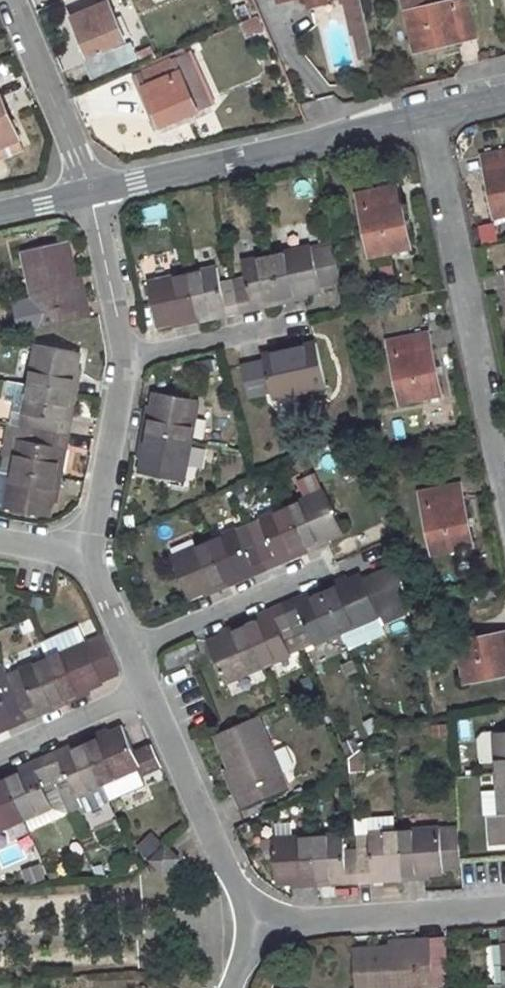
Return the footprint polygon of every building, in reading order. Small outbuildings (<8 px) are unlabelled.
[(240,23),(247,39),(257,35),(250,18),(251,18),(243,0),(230,0),(240,23)] [(352,32),(356,31),(367,28),(361,0),(345,0),(352,32)] [(460,39),(475,36),(467,0),(459,0),(431,7),(430,0),(401,0),(414,51),(460,41),(460,39)] [(107,2),(71,18),(95,76),(132,61),(107,2)] [(356,31),(362,56),(373,54),(367,28),(356,31)] [(185,53),(172,59),(196,109),(209,103),(185,53)] [(172,59),(138,74),(160,126),(196,109),(172,59)] [(22,149),(0,99),(0,159),(22,149)] [(484,156),(487,172),(485,172),(494,219),(504,217),(504,152),(484,156)] [(394,187),(358,194),(371,257),(410,248),(400,203),(398,203),(394,187)] [(144,223),(167,220),(165,205),(143,208),(144,223)] [(480,244),(496,242),(494,224),(478,226),(480,244)] [(67,243),(24,252),(41,329),(90,317),(87,302),(81,304),(75,279),(67,243)] [(296,302),(295,296),(307,293),(322,291),(320,286),(341,282),(334,247),(313,252),(311,247),(272,255),(281,299),(283,305),(296,302)] [(272,255),(242,262),(246,278),(234,281),(241,313),(255,310),(254,305),(281,299),(272,255)] [(217,267),(188,273),(198,318),(225,311),(226,317),(241,313),(234,281),(221,284),(217,267)] [(188,273),(148,282),(158,327),(172,324),(183,321),(185,325),(199,322),(198,318),(188,273)] [(81,278),(75,279),(81,304),(87,302),(81,278)] [(307,293),(295,296),(296,302),(308,299),(307,293)] [(281,299),(254,305),(255,310),(283,305),(281,299)] [(225,311),(198,318),(199,322),(226,317),(225,311)] [(425,334),(389,341),(401,403),(440,395),(432,348),(428,349),(425,334)] [(265,362),(243,366),(249,399),(271,394),(272,399),(326,388),(316,343),(263,355),(265,362)] [(81,383),(74,381),(77,369),(80,354),(37,345),(29,385),(72,394),(78,395),(81,383)] [(77,369),(74,381),(81,383),(83,370),(77,369)] [(73,422),(66,422),(72,394),(29,385),(21,427),(70,437),(73,422)] [(72,394),(66,422),(73,422),(78,395),(72,394)] [(146,419),(144,434),(193,442),(200,402),(156,394),(154,408),(152,420),(146,419)] [(21,427),(12,468),(56,477),(61,450),(67,452),(70,437),(21,427)] [(144,434),(141,447),(147,448),(144,460),(141,474),(186,483),(193,442),(144,434)] [(61,450),(56,477),(62,479),(67,452),(61,450)] [(12,468),(5,509),(49,518),(52,504),(54,492),(59,493),(62,479),(56,477),(12,468)] [(315,472),(297,480),(303,495),(321,488),(315,472)] [(456,485),(420,493),(434,555),(472,546),(463,501),(459,502),(456,485)] [(320,548),(318,543),(329,539),(343,533),(324,491),(287,507),(305,548),(307,553),(320,548)] [(282,564),(279,560),(305,548),(287,507),(260,519),(267,535),(254,540),(267,571),(282,564)] [(237,529),(209,541),(227,583),(253,571),(255,576),(267,571),(254,540),(243,544),(237,529)] [(329,539),(318,543),(320,548),(331,543),(329,539)] [(209,541),(172,557),(190,600),(203,593),(213,589),(215,594),(229,588),(227,583),(209,541)] [(305,548),(279,560),(282,564),(307,553),(305,548)] [(334,583),(322,589),(324,594),(342,634),(379,618),(382,624),(409,612),(400,567),(365,584),(362,576),(348,583),(337,589),(334,583)] [(253,571),(227,583),(229,588),(255,576),(253,571)] [(346,579),(334,583),(337,589),(348,583),(346,579)] [(213,589),(203,593),(205,598),(215,594),(213,589)] [(322,589),(296,600),(299,606),(324,594),(322,589)] [(296,600),(283,606),(301,649),(313,644),(315,646),(342,634),(324,594),(299,606),(296,600)] [(283,606),(270,612),(272,617),(247,628),(264,668),(293,656),(292,653),(301,649),(283,606)] [(270,612),(245,623),(247,628),(272,617),(270,612)] [(379,618),(342,634),(349,651),(387,634),(382,624),(379,618)] [(245,623),(231,629),(234,634),(223,638),(209,644),(227,685),(264,668),(247,628),(245,623)] [(76,628),(42,643),(48,657),(83,642),(76,628)] [(231,629),(220,633),(223,638),(234,634),(231,629)] [(456,644),(465,682),(504,674),(504,636),(503,633),(456,644)] [(80,698),(78,692),(88,688),(103,682),(101,680),(119,673),(103,636),(86,643),(85,641),(83,642),(48,657),(46,658),(64,698),(66,704),(80,698)] [(64,698),(46,658),(8,675),(28,720),(40,715),(38,710),(64,698)] [(11,721),(14,726),(28,720),(8,675),(0,678),(0,726),(11,721)] [(78,692),(80,698),(90,693),(88,688),(78,692)] [(64,698),(38,710),(40,715),(66,704),(64,698)] [(242,793),(236,796),(242,808),(288,788),(257,718),(216,736),(231,770),(242,793)] [(0,726),(0,732),(14,726),(11,721),(0,726)] [(84,740),(110,800),(146,786),(141,777),(162,768),(152,745),(134,752),(122,728),(109,735),(97,740),(95,735),(84,740)] [(107,730),(95,735),(97,740),(109,735),(107,730)] [(496,774),(504,774),(504,732),(482,734),(478,739),(479,757),(484,762),(494,761),(496,774)] [(84,740),(82,741),(84,746),(59,756),(57,752),(44,757),(69,813),(81,807),(83,812),(110,800),(84,740)] [(82,741),(57,752),(59,756),(84,746),(82,741)] [(44,757),(32,763),(34,767),(7,778),(25,819),(52,808),(56,818),(69,813),(44,757)] [(32,763),(5,774),(7,778),(34,767),(32,763)] [(231,770),(226,772),(236,796),(242,793),(231,770)] [(25,819),(7,778),(5,774),(0,776),(0,830),(25,819)] [(496,774),(497,792),(481,793),(483,817),(488,817),(490,847),(504,846),(504,774),(496,774)] [(29,830),(56,818),(52,808),(25,819),(29,830)] [(456,826),(399,830),(402,874),(402,879),(417,878),(417,873),(428,873),(444,872),(444,868),(459,868),(456,826)] [(370,850),(358,850),(360,882),(374,881),(374,876),(402,874),(399,830),(370,831),(370,850)] [(344,834),(315,835),(317,880),(346,878),(346,883),(360,882),(358,850),(346,851),(344,834)] [(315,835),(274,838),(276,882),(291,882),(304,881),(304,886),(318,885),(317,880),(315,835)] [(164,874),(178,859),(166,846),(159,839),(149,848),(156,857),(151,861),(164,874)] [(156,857),(149,848),(144,854),(151,861),(156,857)] [(150,863),(147,866),(154,874),(158,869),(150,863)] [(38,866),(20,871),(25,886),(43,880),(38,866)] [(415,941),(416,946),(390,948),(352,951),(355,987),(433,987),(431,940),(415,941)]
